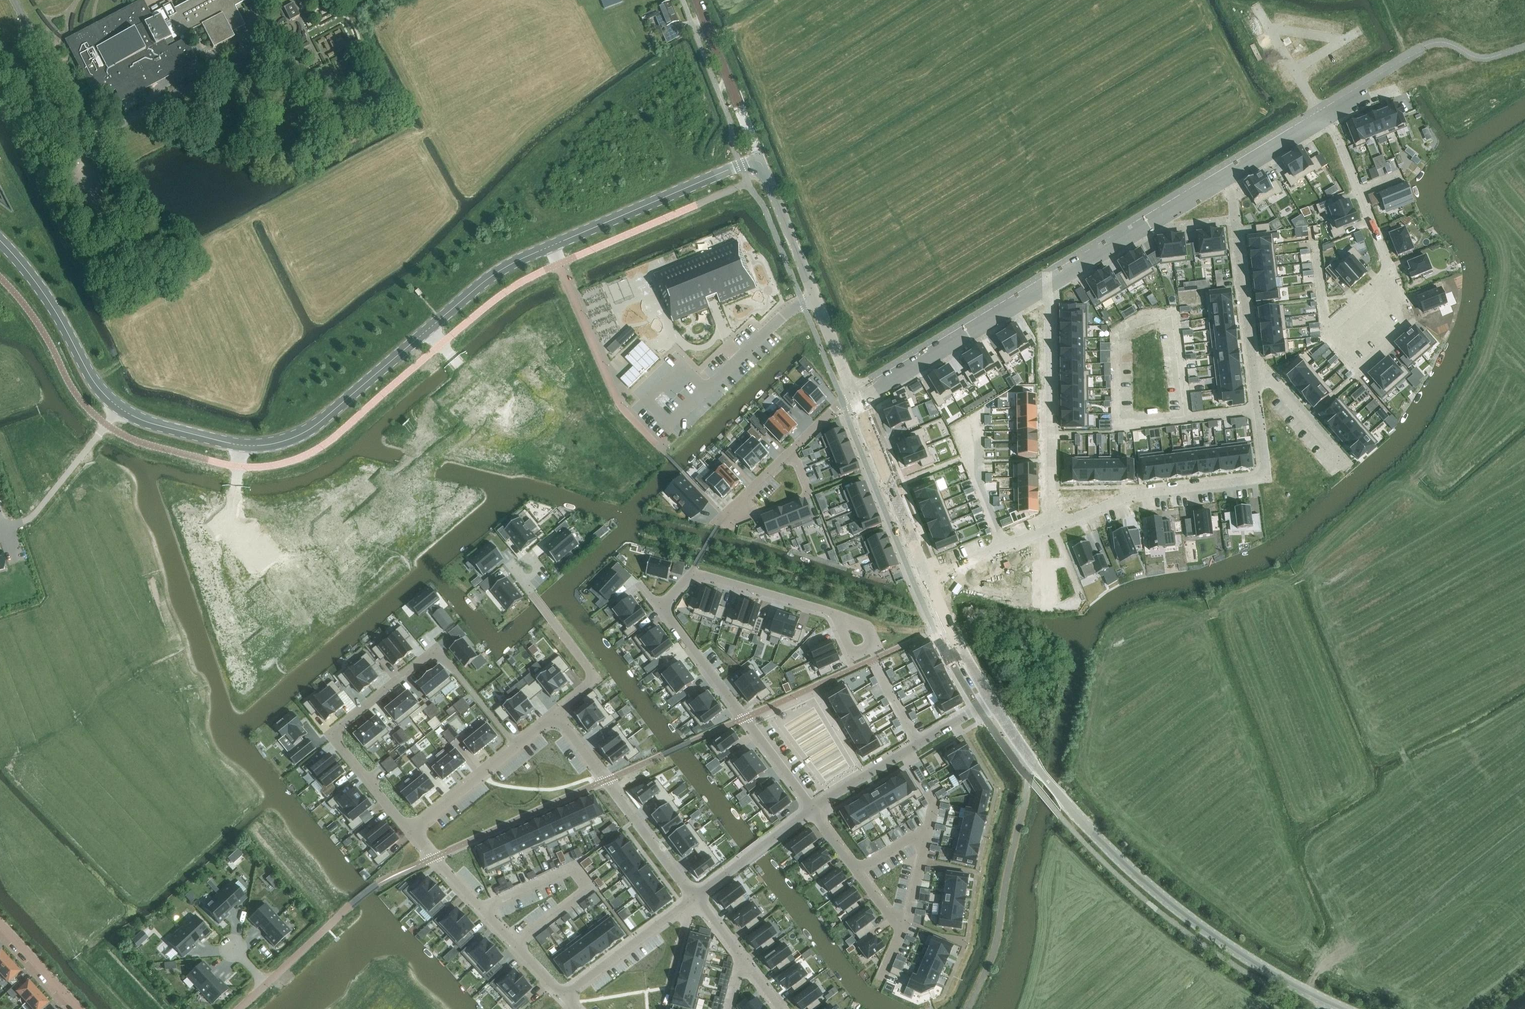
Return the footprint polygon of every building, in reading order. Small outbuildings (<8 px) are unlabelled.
[(169,48),(167,50),(162,41),(171,37),(160,15),(151,19),(142,2),(94,27),(70,40),(67,41),(97,98),(117,87),(123,98),(152,83),(150,80),(155,77),(157,81),(173,72),(195,60),(182,36),(201,26),(213,48),(234,37),(231,33),(245,26),(235,7),(248,0),(191,0),(174,9),(170,3),(176,14),(168,18),(165,12),(164,12),(178,38),(179,37),(181,42),(169,48)] [(603,0),(605,9),(624,3),(623,0),(604,0),(603,0)] [(655,16),(661,29),(678,22),(670,2),(641,17),(643,22),(652,18),(651,18),(655,16)] [(290,20),(299,15),(293,3),(284,7),(290,20)] [(678,29),(667,33),(670,41),(681,35),(678,29)] [(1388,110),(1387,110),(1396,132),(1407,128),(1402,115),(1403,115),(1400,107),(1399,107),(1398,105),(1388,109),(1388,110)] [(1387,110),(1377,114),(1386,136),(1396,132),(1387,110)] [(1377,114),(1367,118),(1375,136),(1374,137),(1376,140),(1386,136),(1377,114)] [(1367,118),(1357,122),(1365,140),(1374,137),(1375,136),(1367,118)] [(1357,122),(1347,126),(1356,148),(1367,144),(1365,140),(1357,122)] [(1301,148),(1291,154),(1305,176),(1314,171),(1315,172),(1321,168),(1315,158),(1309,161),(1301,148)] [(1291,154),(1282,160),(1290,173),(1284,176),(1291,187),(1297,183),(1296,182),(1305,176),(1291,154)] [(1253,177),(1252,177),(1266,200),(1275,194),(1276,196),(1282,192),(1275,182),(1270,185),(1262,172),(1253,177)] [(1252,177),(1242,183),(1256,206),(1266,200),(1252,177)] [(1387,190),(1378,194),(1382,203),(1383,203),(1386,211),(1406,203),(1403,195),(1406,194),(1409,192),(1406,185),(1406,183),(1393,188),(1393,189),(1387,191),(1387,190)] [(12,211),(0,189),(0,202),(12,211)] [(1332,200),(1316,206),(1319,214),(1325,212),(1329,221),(1353,212),(1353,211),(1352,211),(1348,201),(1334,207),(1332,200)] [(1308,207),(1300,211),(1304,218),(1311,215),(1308,207)] [(1353,212),(1329,221),(1332,231),(1331,232),(1333,239),(1345,234),(1343,228),(1357,222),(1353,212)] [(1409,217),(1400,221),(1406,226),(1412,220),(1409,217)] [(1277,220),(1269,225),(1272,231),(1276,230),(1282,227),(1277,220)] [(1268,225),(1256,227),(1257,234),(1269,232),(1268,225)] [(1404,229),(1389,235),(1397,256),(1413,250),(1404,229)] [(1222,231),(1210,232),(1213,258),(1225,257),(1222,231)] [(1198,244),(1192,245),(1194,256),(1200,255),(1200,260),(1213,258),(1210,232),(1197,234),(1198,244)] [(1359,233),(1354,235),(1357,243),(1363,241),(1359,233)] [(1272,234),(1248,237),(1250,249),(1274,246),(1273,239),(1272,234)] [(1183,235),(1170,237),(1174,263),(1192,261),(1190,245),(1184,246),(1183,235)] [(1160,251),(1151,255),(1156,266),(1161,263),(1161,265),(1174,263),(1170,237),(1158,239),(1160,251)] [(653,275),(673,322),(709,307),(706,300),(709,299),(717,296),(719,303),(756,288),(745,261),(737,241),(653,275)] [(1274,246),(1250,249),(1251,259),(1275,256),(1274,246)] [(1349,254),(1341,261),(1358,281),(1367,274),(1357,262),(1361,258),(1353,248),(1348,253),(1349,254)] [(1421,258),(1407,264),(1410,271),(1408,272),(1411,279),(1422,275),(1423,277),(1432,273),(1428,263),(1435,260),(1431,249),(1419,254),(1421,258)] [(1140,250),(1129,257),(1143,279),(1154,273),(1151,269),(1156,266),(1151,255),(1145,258),(1140,250)] [(1275,256),(1251,259),(1251,260),(1253,270),(1276,267),(1275,256)] [(1129,257),(1118,263),(1124,272),(1119,275),(1127,289),(1143,279),(1129,257)] [(1330,265),(1325,270),(1335,281),(1340,277),(1350,288),(1358,281),(1341,261),(1333,268),(1330,265)] [(1253,271),(1252,271),(1254,281),(1274,278),(1274,279),(1278,278),(1276,267),(1253,270),(1253,271)] [(1108,269),(1097,276),(1111,298),(1127,289),(1119,275),(1114,278),(1108,269)] [(1097,276),(1087,282),(1092,291),(1087,294),(1095,308),(1111,298),(1097,276)] [(1274,278),(1254,281),(1255,292),(1275,289),(1274,279),(1274,278)] [(1196,283),(1184,284),(1185,289),(1185,292),(1197,290),(1196,283)] [(1435,286),(1419,293),(1420,298),(1419,299),(1420,303),(1419,303),(1423,313),(1446,304),(1440,290),(1437,291),(1435,286)] [(1082,287),(1075,291),(1082,303),(1085,303),(1090,301),(1082,287)] [(1255,292),(1256,303),(1280,300),(1279,288),(1275,289),(1255,292)] [(1229,291),(1205,294),(1207,307),(1231,304),(1229,291)] [(1231,304),(1207,307),(1208,319),(1233,316),(1231,304)] [(1075,305),(1060,306),(1061,327),(1086,326),(1086,313),(1075,314),(1075,305)] [(1134,307),(1121,314),(1124,320),(1137,312),(1134,307)] [(1282,307),(1258,310),(1260,321),(1260,322),(1284,319),(1282,307)] [(1233,316),(1208,319),(1210,331),(1234,328),(1233,316)] [(1284,319),(1260,322),(1261,333),(1281,330),(1281,331),(1285,330),(1284,319)] [(1016,325),(1006,331),(1020,353),(1029,348),(1030,350),(1036,346),(1029,335),(1024,338),(1016,325)] [(1086,326),(1061,327),(1061,339),(1084,339),(1084,340),(1087,340),(1086,326)] [(617,341),(608,349),(612,354),(621,345),(620,344),(633,332),(634,333),(630,328),(617,341)] [(1234,328),(1210,331),(1211,343),(1236,340),(1234,328)] [(1414,328),(1405,336),(1422,356),(1436,344),(1426,332),(1421,336),(1414,328)] [(1281,330),(1261,333),(1263,344),(1262,344),(1282,342),(1282,341),(1281,331),(1281,330)] [(1006,331),(997,337),(1005,350),(999,353),(1006,364),(1012,360),(1011,359),(1020,353),(1006,331)] [(1405,336),(1395,344),(1402,353),(1398,357),(1408,368),(1422,356),(1405,336)] [(1084,339),(1061,339),(1061,352),(1084,352),(1084,340),(1084,339)] [(1236,340),(1211,343),(1213,355),(1237,352),(1236,340)] [(1282,342),(1262,344),(1264,356),(1265,356),(1265,357),(1275,356),(1275,355),(1288,353),(1287,341),(1282,341),(1282,342)] [(633,367),(620,379),(629,388),(659,359),(642,342),(625,358),(633,367)] [(1318,350),(1316,352),(1320,356),(1322,355),(1329,348),(1325,344),(1318,350)] [(982,346),(972,352),(986,374),(995,368),(997,372),(1003,368),(995,356),(990,359),(982,346)] [(972,352),(963,358),(970,371),(965,374),(971,385),(978,381),(977,379),(986,374),(972,352)] [(1084,352),(1061,352),(1061,365),(1085,364),(1084,352)] [(1237,352),(1213,355),(1214,366),(1239,363),(1237,352)] [(1288,364),(1280,371),(1290,382),(1309,366),(1301,357),(1290,366),(1288,364)] [(803,359),(799,363),(800,365),(808,373),(813,369),(804,360),(803,359)] [(1388,359),(1378,367),(1396,387),(1410,375),(1402,366),(1398,370),(1388,359)] [(1239,363),(1214,366),(1216,378),(1240,375),(1239,363)] [(1085,364),(1061,365),(1061,377),(1087,377),(1090,377),(1089,372),(1085,372),(1085,364)] [(1309,366),(1290,382),(1290,383),(1291,383),(1297,390),(1297,391),(1298,391),(1316,375),(1309,366)] [(939,372),(938,372),(952,395),(961,389),(962,391),(968,387),(961,376),(956,380),(948,367),(939,372)] [(1378,367),(1369,375),(1375,383),(1371,387),(1381,399),(1396,387),(1378,367)] [(1416,368),(1411,373),(1413,375),(1415,377),(1420,373),(1416,368)] [(938,372),(928,378),(936,391),(931,394),(938,407),(945,403),(943,400),(952,395),(938,372)] [(1240,375),(1216,378),(1217,390),(1241,387),(1240,375)] [(1316,375),(1298,391),(1305,400),(1324,384),(1316,375)] [(1413,375),(1408,380),(1412,385),(1417,380),(1415,377),(1413,375)] [(1010,377),(1005,380),(1009,386),(1011,389),(1016,386),(1014,383),(1010,377)] [(1087,377),(1061,377),(1062,390),(1087,389),(1087,377)] [(807,380),(798,388),(817,408),(826,399),(807,380)] [(1324,384),(1305,400),(1306,400),(1313,408),(1331,393),(1324,384)] [(1241,387),(1217,390),(1219,403),(1232,402),(1233,405),(1244,404),(1241,387)] [(788,394),(783,398),(792,408),(797,404),(809,416),(817,408),(798,388),(790,396),(788,394)] [(896,403),(882,408),(886,419),(910,409),(906,399),(908,398),(904,388),(893,395),(896,403)] [(1087,389),(1062,390),(1062,402),(1085,402),(1085,403),(1088,403),(1087,389)] [(985,396),(979,400),(982,406),(988,402),(997,396),(994,391),(985,396)] [(1037,396),(1017,396),(1017,408),(1037,408),(1037,396)] [(1339,399),(1319,416),(1327,425),(1347,408),(1339,399)] [(972,404),(963,410),(966,415),(976,409),(982,406),(979,400),(972,404)] [(778,408),(769,416),(788,435),(797,427),(785,415),(790,411),(780,401),(776,405),(778,408)] [(1085,402),(1062,402),(1062,415),(1085,415),(1085,414),(1085,403),(1085,402)] [(935,408),(928,411),(931,417),(939,414),(935,408)] [(1037,408),(1017,408),(1017,420),(1037,420),(1037,408)] [(1347,408),(1327,425),(1335,434),(1354,417),(1357,415),(1354,411),(1351,414),(1347,408)] [(910,409),(886,419),(887,419),(891,429),(905,423),(907,430),(919,425),(916,418),(914,419),(910,409)] [(1085,415),(1062,415),(1062,428),(1088,428),(1088,414),(1085,414),(1085,415)] [(1392,415),(1387,419),(1390,423),(1395,419),(1392,415)] [(754,416),(749,421),(763,436),(768,432),(780,444),(788,435),(769,416),(761,424),(754,416)] [(1354,417),(1335,434),(1342,443),(1362,426),(1354,417)] [(1037,420),(1017,420),(1018,432),(1037,432),(1037,420)] [(1362,426),(1342,443),(1350,451),(1369,434),(1362,426)] [(749,435),(741,443),(759,463),(768,455),(757,443),(761,438),(752,428),(747,433),(749,435)] [(842,429),(821,438),(825,449),(830,447),(846,440),(842,429)] [(912,441),(898,446),(902,456),(901,456),(902,457),(926,447),(922,437),(926,436),(923,429),(909,435),(912,441)] [(1037,432),(1018,432),(1018,444),(1037,443),(1037,432)] [(1369,434),(1350,451),(1358,460),(1366,453),(1367,455),(1375,448),(1373,446),(1377,443),(1369,434)] [(846,440),(830,447),(834,457),(851,450),(846,440)] [(730,449),(725,454),(735,464),(739,459),(751,471),(759,463),(741,443),(732,452),(730,449)] [(1037,443),(1018,444),(1018,456),(1038,456),(1037,443)] [(1248,443),(1237,444),(1240,470),(1252,468),(1248,443)] [(1210,444),(1204,445),(1205,448),(1208,474),(1219,472),(1216,452),(1217,451),(1216,447),(1210,447),(1210,444)] [(1237,444),(1227,445),(1230,471),(1240,470),(1237,444)] [(1217,451),(1216,452),(1219,472),(1230,471),(1227,445),(1222,446),(1222,451),(1217,451)] [(926,447),(902,457),(906,467),(920,462),(923,467),(934,463),(932,456),(930,457),(926,447)] [(811,448),(802,452),(804,458),(809,456),(813,454),(811,448)] [(1205,448),(1194,449),(1198,475),(1208,474),(1205,448)] [(1194,449),(1184,451),(1187,476),(1198,475),(1194,449)] [(851,450),(834,457),(838,466),(838,467),(855,460),(851,450)] [(1184,451),(1172,452),(1173,457),(1174,457),(1176,478),(1187,476),(1184,451)] [(1163,453),(1152,455),(1155,480),(1165,479),(1163,458),(1163,453)] [(1152,455),(1140,456),(1143,482),(1155,480),(1152,455)] [(720,463),(712,471),(731,491),(739,482),(728,471),(732,466),(723,456),(718,461),(720,463)] [(1163,458),(1165,479),(1176,478),(1174,457),(1173,457),(1163,458)] [(1066,472),(1062,472),(1062,483),(1078,483),(1078,458),(1066,459),(1066,472)] [(1089,458),(1078,458),(1078,483),(1089,483),(1088,463),(1089,463),(1089,458)] [(1110,458),(1099,458),(1099,463),(1099,483),(1110,482),(1110,462),(1110,458)] [(838,466),(835,467),(840,478),(859,470),(855,460),(838,467),(838,466)] [(1110,462),(1110,482),(1121,482),(1121,462),(1110,462)] [(1133,462),(1121,462),(1121,482),(1133,482),(1133,462)] [(1089,463),(1088,463),(1089,483),(1099,483),(1099,463),(1089,463)] [(1038,466),(1018,466),(1018,478),(1038,478),(1038,466)] [(699,475),(695,480),(706,492),(711,487),(722,499),(731,491),(712,471),(703,479),(699,475)] [(924,486),(913,491),(917,501),(940,492),(933,475),(921,480),(924,486)] [(779,482),(783,492),(798,485),(794,476),(779,482)] [(1038,478),(1018,478),(1019,490),(1038,490),(1038,478)] [(683,508),(691,516),(705,502),(684,479),(679,484),(678,482),(669,490),(676,497),(673,500),(674,500),(674,499),(677,502),(676,503),(677,502),(679,504),(678,505),(679,506),(680,505),(682,507),(681,508),(682,509),(683,508)] [(864,484),(843,492),(847,503),(850,502),(849,502),(868,494),(864,484)] [(1038,490),(1019,490),(1019,502),(1038,502),(1038,490)] [(940,492),(917,501),(921,511),(944,502),(940,492)] [(868,494),(849,502),(850,502),(853,512),(856,511),(872,504),(868,494)] [(804,501),(794,505),(800,522),(802,526),(813,522),(804,501)] [(944,502),(921,511),(925,521),(948,512),(944,502)] [(1019,511),(1010,515),(1014,524),(1030,517),(1029,514),(1038,514),(1038,502),(1019,502),(1019,511)] [(825,503),(819,505),(822,513),(828,511),(825,503)] [(872,504),(856,511),(860,520),(860,521),(877,514),(872,504)] [(794,505),(783,510),(789,526),(800,522),(794,505)] [(1234,513),(1224,514),(1225,521),(1229,521),(1230,530),(1253,528),(1253,532),(1261,532),(1259,515),(1251,516),(1250,507),(1234,509),(1234,513)] [(783,510),(772,514),(779,530),(789,526),(783,510)] [(562,511),(557,516),(560,519),(565,515),(562,511)] [(948,512),(925,521),(929,531),(948,523),(949,524),(952,522),(948,512)] [(1195,522),(1185,523),(1187,537),(1197,536),(1197,538),(1212,536),(1209,512),(1194,514),(1195,522)] [(772,514),(761,518),(769,537),(780,533),(779,530),(772,514)] [(860,520),(855,522),(860,533),(881,525),(877,514),(860,521),(860,520)] [(565,515),(560,519),(563,523),(568,518),(565,515)] [(503,527),(497,532),(506,542),(511,538),(515,543),(522,551),(524,549),(537,538),(536,539),(531,533),(537,528),(530,520),(524,525),(519,519),(520,518),(505,530),(503,527)] [(1146,520),(1145,520),(1149,551),(1150,550),(1150,546),(1152,546),(1154,545),(1154,547),(1157,546),(1157,545),(1164,544),(1164,549),(1165,549),(1165,548),(1175,546),(1173,532),(1171,532),(1169,520),(1162,521),(1161,518),(1161,519),(1146,521),(1146,520)] [(552,541),(544,548),(546,551),(556,564),(557,563),(556,562),(578,544),(579,545),(567,530),(570,528),(565,522),(554,531),(559,536),(552,541)] [(948,523),(929,531),(934,541),(952,533),(949,524),(948,523)] [(605,527),(593,536),(597,541),(609,531),(605,527)] [(1117,532),(1112,534),(1114,550),(1120,549),(1124,560),(1137,555),(1134,548),(1141,547),(1139,530),(1127,531),(1126,528),(1117,532)] [(952,533),(934,541),(938,552),(960,543),(956,532),(952,533)] [(885,535),(864,543),(868,554),(873,553),(872,552),(889,545),(885,535)] [(1088,542),(1072,548),(1085,579),(1085,578),(1095,573),(1096,574),(1108,569),(1102,555),(1095,558),(1088,542)] [(470,560),(483,577),(484,576),(483,575),(495,565),(503,558),(501,556),(491,543),(490,543),(491,544),(471,561),(470,560)] [(847,543),(836,547),(839,553),(849,549),(847,543)] [(889,545),(872,552),(873,553),(877,562),(893,556),(889,545)] [(893,556),(877,562),(881,573),(898,566),(893,556)] [(650,558),(645,574),(667,580),(672,564),(650,558)] [(596,586),(594,588),(599,593),(607,600),(617,589),(623,582),(617,577),(623,570),(615,563),(608,570),(609,570),(610,571),(596,586)] [(491,576),(479,586),(485,592),(497,582),(491,576)] [(479,577),(471,583),(475,588),(482,581),(479,577)] [(507,577),(491,591),(491,592),(492,591),(510,610),(509,611),(525,597),(524,596),(523,597),(506,578),(507,578),(507,577)] [(430,588),(409,605),(419,617),(429,609),(434,615),(432,616),(444,631),(454,623),(442,608),(439,611),(434,605),(440,600),(430,588)] [(691,597),(687,609),(693,611),(692,614),(703,618),(711,593),(701,589),(697,599),(691,597)] [(711,593),(703,618),(714,621),(715,618),(721,620),(725,608),(719,606),(722,597),(711,593)] [(616,602),(610,607),(620,620),(638,607),(631,597),(619,606),(616,602)] [(730,608),(725,622),(731,624),(731,625),(742,629),(750,604),(739,601),(736,610),(730,608)] [(750,604),(742,629),(752,633),(753,631),(759,634),(763,620),(757,618),(761,608),(750,604)] [(638,607),(620,620),(627,630),(623,632),(627,638),(637,631),(634,626),(645,617),(638,607)] [(768,620),(764,632),(770,634),(769,637),(780,641),(782,637),(781,637),(788,616),(777,612),(774,622),(768,620)] [(788,616),(781,637),(782,637),(791,640),(791,641),(798,643),(802,631),(796,629),(799,619),(788,616)] [(396,630),(386,638),(403,659),(404,658),(413,651),(405,641),(410,637),(401,626),(396,630)] [(458,626),(448,634),(454,640),(463,633),(458,626)] [(643,631),(633,639),(644,653),(666,637),(658,627),(647,636),(643,631)] [(666,637),(644,653),(651,663),(655,668),(663,662),(660,657),(673,647),(666,637)] [(377,645),(372,650),(380,661),(386,657),(394,666),(403,659),(386,638),(377,645)] [(462,639),(450,649),(465,668),(477,658),(462,639)] [(809,651),(806,652),(810,662),(834,651),(830,641),(820,645),(818,640),(806,645),(809,651)] [(927,640),(906,651),(912,662),(933,651),(927,640)] [(834,651),(810,662),(815,673),(818,671),(820,677),(832,672),(829,666),(839,662),(834,651)] [(933,651),(912,662),(918,673),(939,662),(933,651)] [(361,658),(352,665),(369,686),(378,679),(370,669),(376,664),(367,653),(361,658)] [(559,656),(542,669),(560,691),(569,683),(562,675),(570,669),(559,656)] [(939,662),(918,673),(924,684),(928,682),(927,682),(944,673),(939,662)] [(665,667),(655,675),(658,679),(662,676),(669,685),(669,686),(687,672),(680,663),(668,671),(665,667)] [(343,673),(337,677),(346,688),(351,684),(360,694),(369,686),(352,665),(342,673),(343,673)] [(743,679),(735,685),(742,694),(759,681),(753,672),(755,670),(751,665),(739,673),(743,679)] [(439,667),(428,676),(441,692),(452,682),(439,667)] [(529,686),(529,687),(536,696),(544,690),(550,698),(560,691),(542,669),(533,677),(536,681),(529,686)] [(669,685),(665,688),(673,698),(677,703),(686,696),(682,691),(694,682),(687,672),(669,686),(669,685)] [(944,673),(927,682),(928,682),(933,692),(950,683),(944,673)] [(428,676),(417,685),(430,701),(441,692),(428,676)] [(327,685),(317,693),(319,696),(320,695),(335,714),(336,713),(344,706),(336,696),(341,692),(333,681),(327,686),(327,685)] [(759,681),(742,694),(748,703),(757,697),(760,702),(771,694),(766,689),(759,681)] [(950,683),(933,692),(938,702),(939,703),(956,694),(950,683)] [(846,684),(825,696),(832,707),(852,694),(846,684)] [(529,687),(512,700),(526,718),(535,710),(529,702),(536,696),(529,687)] [(408,692),(397,701),(410,717),(421,708),(408,692)] [(585,705),(574,714),(581,724),(603,707),(596,698),(598,697),(593,692),(582,700),(585,705)] [(692,697),(682,704),(693,719),(715,703),(707,693),(696,702),(692,697)] [(852,694),(832,707),(838,717),(855,707),(859,705),(852,694)] [(938,702),(935,704),(941,716),(962,705),(956,694),(939,703),(938,702)] [(309,700),(303,705),(312,716),(317,712),(325,721),(335,714),(320,695),(319,696),(311,703),(309,700)] [(463,699),(453,706),(457,711),(466,703),(463,699)] [(512,700),(495,714),(503,723),(510,717),(517,725),(526,718),(512,700)] [(397,701),(386,710),(398,726),(410,717),(397,701)] [(433,703),(428,707),(436,717),(441,713),(433,703)] [(466,703),(457,711),(461,716),(470,708),(466,703)] [(715,703),(693,719),(703,732),(714,726),(710,721),(722,712),(715,703)] [(782,716),(787,727),(811,715),(806,704),(782,716)] [(428,707),(423,711),(431,721),(436,717),(428,707)] [(603,707),(581,724),(588,733),(600,724),(603,729),(615,721),(611,715),(609,716),(603,707)] [(855,707),(838,717),(844,727),(861,717),(855,707)] [(623,709),(618,713),(622,718),(627,715),(623,709)] [(292,713),(275,727),(284,738),(286,737),(294,747),(287,752),(290,754),(288,755),(296,765),(315,749),(307,740),(305,742),(301,738),(307,734),(302,728),(303,727),(292,713)] [(817,713),(812,716),(815,723),(809,726),(815,736),(826,730),(817,713)] [(861,717),(844,727),(850,738),(867,728),(871,726),(864,715),(861,717)] [(377,717),(366,726),(378,742),(380,745),(385,741),(383,739),(390,733),(377,717)] [(484,722),(473,731),(486,747),(497,738),(484,722)] [(366,726),(354,735),(367,751),(378,742),(366,726)] [(610,738),(598,747),(605,757),(627,740),(616,726),(606,733),(610,738)] [(452,727),(447,731),(455,740),(459,736),(452,727)] [(867,728),(850,738),(857,748),(873,738),(873,737),(867,728)] [(402,729),(397,733),(404,742),(409,738),(402,729)] [(447,731),(442,735),(450,744),(455,740),(447,731)] [(473,731),(462,740),(474,756),(486,747),(473,731)] [(713,744),(709,747),(720,761),(730,754),(727,750),(739,741),(731,731),(710,740),(713,744)] [(397,733),(392,737),(400,746),(404,742),(397,733)] [(796,740),(801,749),(812,743),(807,734),(796,740)] [(873,738),(857,748),(863,759),(883,747),(877,735),(873,737),(873,738)] [(627,740),(605,757),(612,766),(624,757),(628,762),(640,753),(636,748),(634,749),(627,740)] [(818,742),(805,750),(812,761),(825,753),(818,742)] [(963,744),(942,756),(948,767),(951,765),(951,764),(968,754),(968,753),(963,744)] [(444,750),(440,754),(454,772),(466,763),(453,747),(446,753),(444,750)] [(829,756),(831,761),(837,757),(847,775),(852,772),(839,750),(829,756)] [(421,752),(416,756),(423,766),(428,762),(421,752)] [(736,756),(726,763),(738,778),(759,762),(752,752),(740,761),(736,756)] [(437,759),(430,765),(443,781),(454,772),(440,754),(435,757),(437,759)] [(968,754),(951,764),(951,765),(956,773),(957,773),(974,763),(968,754)] [(313,759),(302,768),(307,774),(309,773),(316,781),(337,764),(329,755),(317,765),(313,759)] [(416,756),(411,760),(418,769),(423,766),(416,756)] [(390,757),(381,765),(385,769),(394,762),(390,757)] [(394,762),(385,769),(389,774),(398,767),(394,762)] [(759,762),(738,778),(749,793),(758,785),(755,780),(766,771),(759,762)] [(956,773),(953,775),(959,785),(967,780),(978,773),(978,774),(980,773),(974,763),(957,773),(956,773)] [(337,764),(316,781),(323,790),(321,792),(326,798),(337,789),(332,783),(344,774),(337,764)] [(913,772),(919,783),(925,780),(919,769),(913,772)] [(978,773),(967,780),(976,794),(989,792),(985,785),(983,781),(982,781),(978,774),(978,773)] [(412,783),(423,797),(434,788),(423,774),(412,783)] [(906,774),(896,780),(909,800),(914,797),(916,801),(922,797),(923,797),(920,792),(918,789),(916,791),(906,774)] [(408,787),(400,792),(412,806),(423,797),(412,783),(409,779),(405,783),(408,787)] [(657,779),(635,796),(642,806),(654,797),(659,802),(669,795),(668,795),(657,779)] [(896,780),(887,785),(899,806),(909,800),(896,780)] [(761,788),(751,796),(762,810),(784,794),(776,784),(764,793),(761,788)] [(887,786),(878,791),(888,808),(887,809),(889,812),(899,806),(887,785),(886,785),(887,786)] [(340,793),(327,803),(332,809),(336,806),(343,816),(364,798),(356,789),(344,799),(340,793)] [(869,796),(868,796),(879,814),(887,809),(888,808),(878,791),(869,796)] [(972,810),(972,811),(984,814),(984,813),(986,805),(988,800),(989,792),(976,794),(972,810)] [(663,808),(651,817),(658,826),(675,813),(676,814),(680,811),(673,802),(675,800),(670,794),(668,795),(669,795),(659,802),(663,808)] [(784,794),(762,810),(773,825),(779,821),(775,816),(791,804),(784,794)] [(859,802),(871,823),(881,817),(879,814),(868,796),(859,802)] [(593,797),(581,802),(590,821),(604,815),(600,806),(597,807),(593,797)] [(364,798),(343,816),(350,824),(348,825),(353,831),(364,823),(360,818),(372,807),(364,798)] [(581,802),(570,807),(580,831),(592,826),(590,821),(581,802)] [(859,802),(850,808),(862,828),(871,823),(859,802)] [(570,807),(558,813),(567,832),(567,831),(574,829),(576,833),(580,831),(570,807)] [(849,808),(840,813),(852,834),(862,828),(850,808),(849,808)] [(966,809),(964,820),(984,825),(984,824),(986,814),(984,813),(984,814),(972,811),(972,810),(966,809)] [(558,813),(547,818),(557,841),(569,836),(567,831),(567,832),(558,813)] [(675,813),(658,826),(665,836),(683,823),(676,814),(675,813)] [(547,818),(535,823),(545,844),(544,844),(545,847),(557,841),(547,818)] [(964,820),(962,831),(981,835),(984,825),(964,820)] [(367,827),(356,835),(361,841),(363,840),(370,849),(391,832),(384,822),(372,832),(367,827)] [(535,823),(524,828),(532,847),(533,850),(544,844),(545,844),(535,823)] [(689,823),(668,839),(675,849),(696,833),(689,823)] [(614,825),(610,827),(614,833),(618,830),(614,825)] [(524,828),(512,833),(521,852),(532,847),(524,828)] [(808,830),(788,846),(796,856),(801,852),(805,857),(815,850),(811,845),(816,841),(808,830)] [(962,831),(959,841),(979,846),(979,845),(981,835),(962,831)] [(391,832),(370,849),(377,857),(374,860),(378,866),(391,856),(387,851),(399,841),(391,832)] [(512,833),(501,839),(509,858),(510,857),(521,852),(512,833)] [(696,833),(675,849),(682,858),(694,849),(698,855),(708,847),(703,841),(703,842),(696,833)] [(622,836),(606,849),(610,854),(606,857),(609,861),(613,858),(629,845),(622,836)] [(501,839),(489,844),(500,867),(512,862),(510,857),(509,858),(501,839)] [(957,851),(957,852),(976,857),(979,846),(959,841),(957,851)] [(489,844),(477,849),(482,859),(480,860),(484,869),(486,868),(488,873),(500,867),(489,844)] [(629,845),(613,858),(617,863),(613,866),(616,870),(620,868),(620,867),(636,855),(629,845)] [(702,861),(690,870),(698,879),(720,863),(708,847),(698,855),(702,861)] [(229,859),(236,867),(246,858),(238,850),(229,859)] [(823,850),(803,865),(811,876),(816,872),(820,877),(830,870),(826,864),(830,861),(827,857),(828,857),(823,850)] [(953,850),(950,862),(974,867),(976,857),(957,852),(957,851),(953,850)] [(636,855),(620,867),(620,868),(626,876),(643,864),(636,855)] [(584,861),(580,864),(584,869),(588,866),(584,861)] [(626,876),(622,879),(630,889),(632,887),(631,887),(650,873),(643,864),(626,876)] [(846,880),(838,869),(821,882),(829,893),(830,892),(834,897),(844,889),(840,884),(846,880)] [(944,872),(942,884),(946,885),(946,884),(966,887),(966,886),(968,876),(944,872)] [(650,873),(631,887),(632,887),(638,896),(657,882),(650,873)] [(419,878),(404,892),(418,906),(419,905),(419,904),(437,888),(428,879),(423,883),(419,878)] [(210,880),(207,882),(216,893),(219,890),(210,880)] [(231,882),(217,895),(227,905),(231,909),(235,905),(237,907),(246,899),(231,882)] [(404,882),(397,889),(401,892),(408,886),(404,882)] [(638,896),(636,897),(643,907),(645,905),(664,891),(657,882),(638,896)] [(507,883),(494,889),(496,895),(509,889),(507,883)] [(737,883),(717,899),(725,909),(731,905),(734,911),(746,902),(742,897),(746,894),(737,883)] [(945,894),(944,895),(964,898),(966,887),(946,884),(946,885),(945,894)] [(437,888),(419,904),(419,905),(432,918),(444,906),(440,902),(445,897),(437,888)] [(860,900),(852,889),(836,902),(844,912),(845,911),(849,916),(859,909),(856,904),(860,900)] [(664,891),(645,905),(652,915),(671,901),(664,891)] [(941,894),(939,905),(963,908),(965,898),(964,898),(944,895),(945,894),(941,894)] [(217,895),(203,908),(219,924),(228,916),(226,914),(231,909),(227,905),(217,895)] [(588,899),(584,902),(588,907),(593,904),(588,899)] [(610,903),(610,904),(615,910),(619,907),(614,900),(610,903)] [(584,902),(580,905),(584,911),(588,907),(584,902)] [(265,904),(248,919),(257,929),(259,927),(263,931),(267,927),(278,918),(265,904)] [(753,904),(732,919),(738,926),(739,925),(742,929),(746,926),(749,931),(759,924),(756,919),(761,915),(753,904)] [(939,905),(937,916),(961,919),(963,909),(963,908),(939,905)] [(867,909),(847,924),(855,935),(855,934),(859,939),(874,928),(870,923),(874,920),(871,916),(872,915),(867,909)] [(448,910),(435,921),(448,935),(465,919),(457,910),(452,914),(448,910)] [(622,912),(618,914),(623,921),(627,918),(622,912)] [(194,916),(180,929),(190,939),(194,943),(198,939),(200,941),(210,933),(194,916)] [(608,916),(598,923),(601,927),(614,943),(623,936),(608,916)] [(937,916),(936,927),(960,930),(961,920),(961,919),(937,916)] [(267,927),(263,931),(267,936),(265,938),(274,947),(291,932),(278,918),(267,927)] [(465,919),(448,935),(461,949),(473,937),(469,933),(474,928),(465,919)] [(768,924),(748,939),(756,950),(761,947),(765,952),(775,944),(771,939),(776,935),(768,924)] [(427,927),(423,930),(428,935),(431,932),(427,927)] [(593,927),(589,930),(592,934),(605,950),(614,943),(601,927),(596,931),(593,927)] [(691,934),(688,946),(708,952),(711,940),(709,939),(711,931),(700,928),(697,936),(692,935),(692,934),(691,934)] [(180,929),(167,942),(182,958),(191,950),(190,947),(194,943),(190,939),(180,929)] [(546,930),(541,934),(545,940),(551,936),(546,930)] [(584,940),(583,940),(596,957),(605,950),(592,934),(584,940)] [(867,960),(884,947),(879,940),(878,941),(875,937),(871,940),(867,935),(857,943),(861,948),(859,949),(867,960)] [(137,936),(131,941),(135,945),(141,940),(137,936)] [(581,936),(571,944),(587,964),(596,957),(583,940),(584,940),(581,936)] [(934,938),(929,948),(930,948),(929,948),(948,956),(952,946),(934,938)] [(476,940),(462,953),(475,967),(494,949),(486,940),(481,945),(476,940)] [(565,954),(577,971),(587,964),(571,944),(567,946),(570,950),(565,954)] [(784,944),(763,960),(771,971),(776,967),(780,972),(790,964),(787,959),(792,955),(784,944)] [(688,946),(685,958),(705,963),(708,952),(688,946)] [(925,958),(944,966),(948,956),(929,948),(925,958)] [(454,949),(448,954),(453,959),(458,954),(454,949)] [(494,949),(475,967),(488,981),(502,968),(498,963),(503,958),(494,949)] [(562,950),(552,958),(568,978),(577,971),(565,954),(562,950)] [(10,961),(9,960),(9,961),(0,951),(0,970),(10,961)] [(922,956),(917,966),(939,976),(943,966),(944,967),(944,966),(925,958),(922,956)] [(685,958),(682,970),(702,975),(705,963),(685,958)] [(10,961),(0,970),(0,974),(7,983),(8,982),(14,977),(19,972),(10,962),(10,961)] [(202,962),(186,977),(199,991),(209,981),(213,977),(209,973),(211,971),(202,962)] [(799,965),(778,980),(784,987),(785,986),(787,990),(791,987),(795,993),(807,984),(803,979),(807,976),(799,965)] [(913,976),(935,986),(935,985),(939,976),(917,966),(913,976)] [(892,967),(889,973),(901,978),(904,972),(892,967)] [(682,970),(679,981),(699,987),(701,988),(705,975),(702,975),(682,970)] [(505,971),(491,984),(504,998),(523,980),(514,971),(509,976),(505,971)] [(911,975),(905,988),(921,994),(934,989),(935,986),(913,976),(911,975)] [(14,977),(8,982),(12,987),(18,982),(14,977)] [(209,981),(199,991),(212,1005),(228,989),(219,980),(217,982),(213,977),(209,981)] [(504,998),(514,1008),(519,1008),(528,1001),(524,996),(531,989),(523,980),(504,998)] [(679,981),(676,993),(696,998),(699,987),(679,981)] [(38,992),(37,991),(37,992),(28,982),(16,992),(26,1003),(38,992)] [(794,1001),(800,1008),(805,1008),(807,1008),(808,1008),(816,1008),(821,1005),(817,1000),(822,996),(814,985),(794,1001)] [(21,1007),(23,1008),(26,1008),(29,1006),(32,1008),(41,1008),(47,1003),(38,993),(39,993),(38,992),(26,1003),(21,1007)] [(673,1005),(688,1008),(696,1008),(698,999),(696,998),(676,993),(673,1005)] [(737,1008),(738,1008),(763,1008),(764,1008),(764,1007),(757,999),(750,1004),(746,999),(737,1006),(737,1008)]
